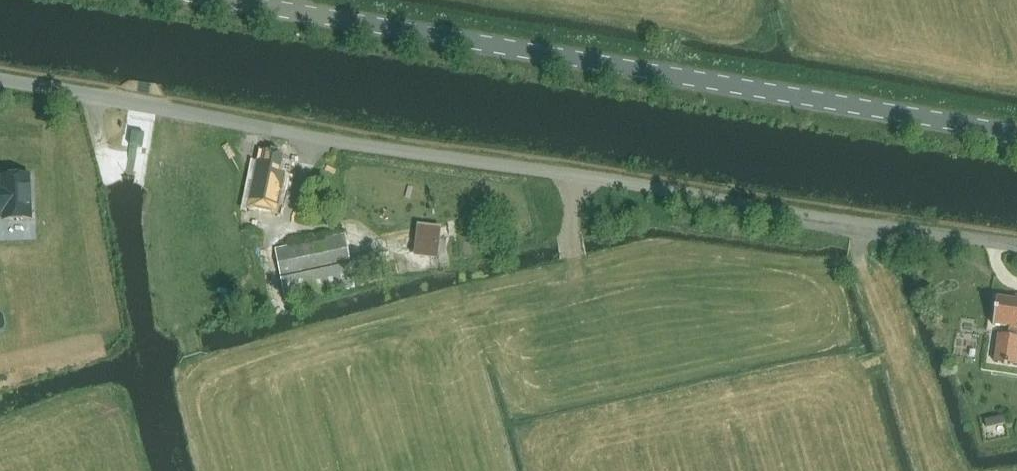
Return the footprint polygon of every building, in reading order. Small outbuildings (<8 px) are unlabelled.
[(143,148),(145,133),(133,131),(130,146),(143,148)] [(293,175),(285,173),(280,173),(284,156),(264,152),(263,161),(257,160),(248,208),(277,214),(281,190),(290,192),(293,175)] [(0,189),(0,215),(3,214),(4,221),(31,220),(30,176),(2,177),(2,189),(0,189)] [(346,234),(274,248),(285,303),(357,288),(346,234)] [(1014,304),(1015,301),(996,298),(992,325),(1009,328),(1008,339),(998,338),(994,365),(1016,368),(1016,364),(1016,304),(1014,304)]
